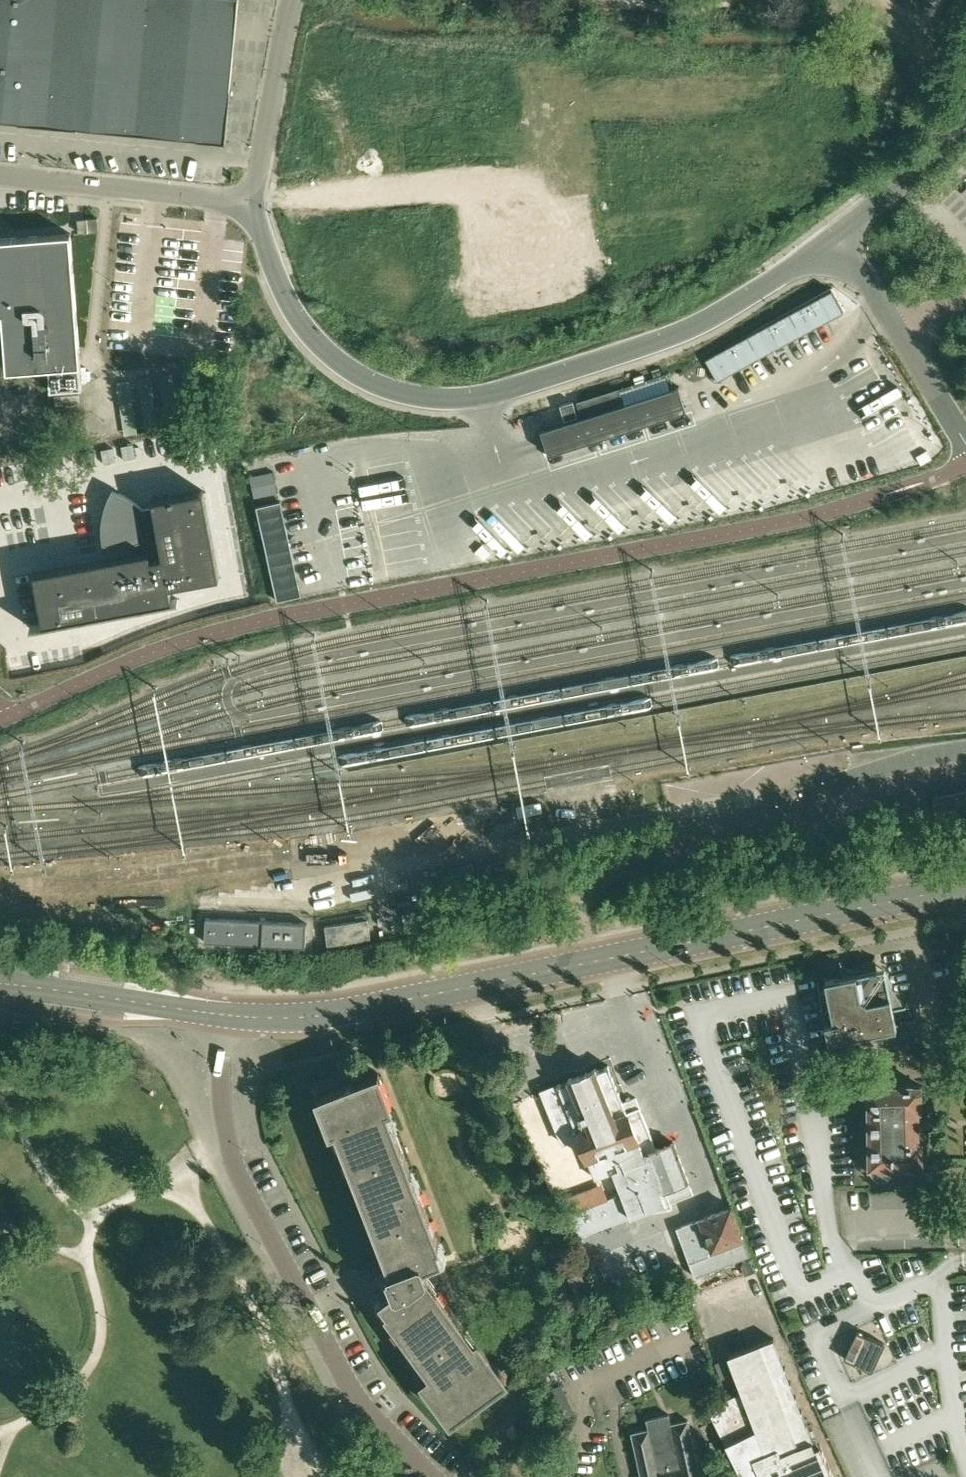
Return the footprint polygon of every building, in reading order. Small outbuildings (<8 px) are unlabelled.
[(18,119),(18,120),(77,126),(77,125),(196,136),(195,137),(226,140),(231,89),(230,89),(239,0),(0,0),(0,118),(18,119)] [(79,232),(98,230),(96,216),(78,218),(79,232)] [(2,311),(6,369),(47,366),(49,389),(81,386),(69,232),(0,237),(0,311),(2,311)] [(831,289),(704,360),(717,381),(844,311),(831,289)] [(186,368),(119,380),(130,440),(210,425),(200,366),(186,368)] [(679,386),(674,387),(624,403),(620,390),(578,403),(582,417),(541,430),(548,454),(687,410),(683,399),(679,386)] [(55,396),(55,405),(79,404),(79,394),(55,396)] [(573,404),(560,407),(565,421),(577,418),(573,404)] [(274,471),(250,476),(254,497),(278,492),(274,471)] [(218,571),(203,488),(151,497),(151,505),(143,506),(126,495),(111,487),(106,498),(102,514),(100,529),(103,541),(113,542),(122,543),(131,542),(133,552),(33,570),(38,597),(43,623),(30,626),(30,627),(116,611),(179,599),(178,598),(172,599),(172,597),(170,586),(220,577),(218,571)] [(281,500),(256,506),(277,600),(301,595),(281,500)] [(932,796),(937,819),(965,813),(965,790),(932,796)] [(206,917),(204,940),(306,945),(307,922),(206,917)] [(328,943),(370,936),(368,919),(325,925),(328,943)] [(825,980),(826,985),(819,987),(818,981),(817,981),(829,1041),(826,1041),(829,1056),(877,1055),(877,1044),(862,1045),(856,1035),(896,1027),(893,1009),(906,1007),(906,1005),(903,1006),(884,977),(883,978),(875,973),(876,971),(842,965),(841,962),(840,963),(843,976),(825,980)] [(675,1142),(657,1149),(637,1097),(624,1102),(609,1065),(597,1070),(597,1068),(571,1078),(571,1080),(543,1090),(563,1143),(580,1137),(596,1177),(613,1171),(619,1187),(615,1196),(568,1214),(576,1236),(694,1192),(675,1142)] [(922,1109),(922,1085),(912,1085),(912,1084),(904,1084),(904,1085),(891,1085),(891,1072),(873,1072),(873,1085),(871,1085),(870,1119),(870,1165),(873,1165),(873,1169),(878,1174),(887,1174),(891,1168),(891,1166),(922,1166),(922,1142),(919,1142),(919,1109),(922,1109)] [(388,1272),(386,1273),(383,1274),(391,1294),(382,1300),(390,1311),(388,1312),(423,1362),(426,1360),(434,1372),(423,1379),(451,1418),(466,1407),(466,1408),(491,1389),(491,1388),(506,1377),(469,1327),(466,1329),(426,1275),(429,1273),(424,1262),(442,1255),(437,1244),(440,1243),(419,1189),(417,1190),(410,1173),(413,1172),(397,1131),(394,1132),(384,1107),(391,1104),(379,1073),(357,1081),(357,1080),(341,1086),(342,1087),(319,1095),(331,1127),(339,1124),(349,1149),(347,1150),(363,1192),(366,1191),(372,1208),(369,1209),(387,1254),(390,1253),(396,1267),(387,1271),(388,1272)] [(749,1256),(742,1238),(731,1206),(701,1217),(701,1218),(678,1227),(689,1257),(695,1276),(749,1256)] [(568,1277),(576,1293),(589,1287),(581,1271),(568,1277)] [(872,1329),(843,1343),(856,1372),(885,1358),(872,1329)] [(818,1438),(811,1440),(772,1337),(728,1356),(742,1390),(737,1392),(737,1391),(709,1403),(740,1476),(834,1476),(818,1438)] [(694,1450),(692,1443),(695,1442),(694,1435),(690,1436),(686,1418),(670,1421),(668,1411),(646,1417),(648,1427),(630,1431),(641,1476),(701,1476),(696,1457),(699,1457),(697,1450),(694,1450)]
